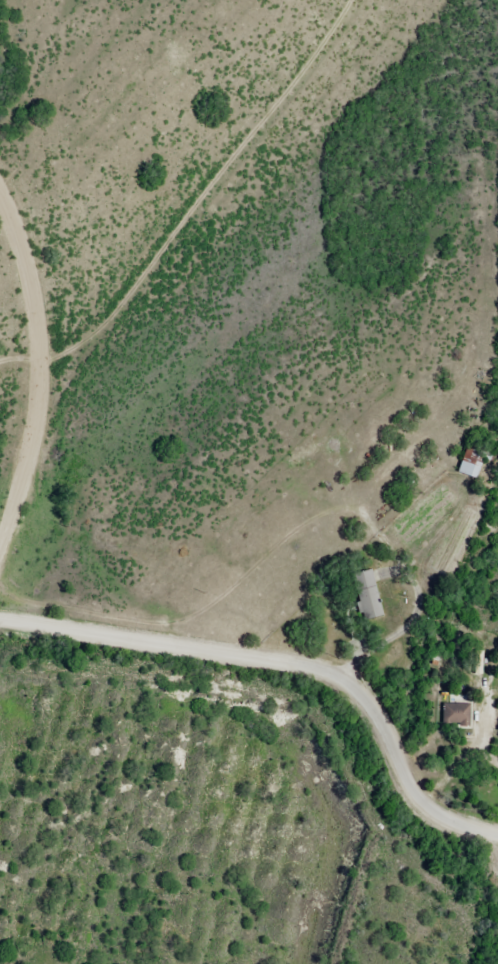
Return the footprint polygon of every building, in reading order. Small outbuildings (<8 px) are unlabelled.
[(462,471),(473,476),(477,465),(466,460),(462,471)]
